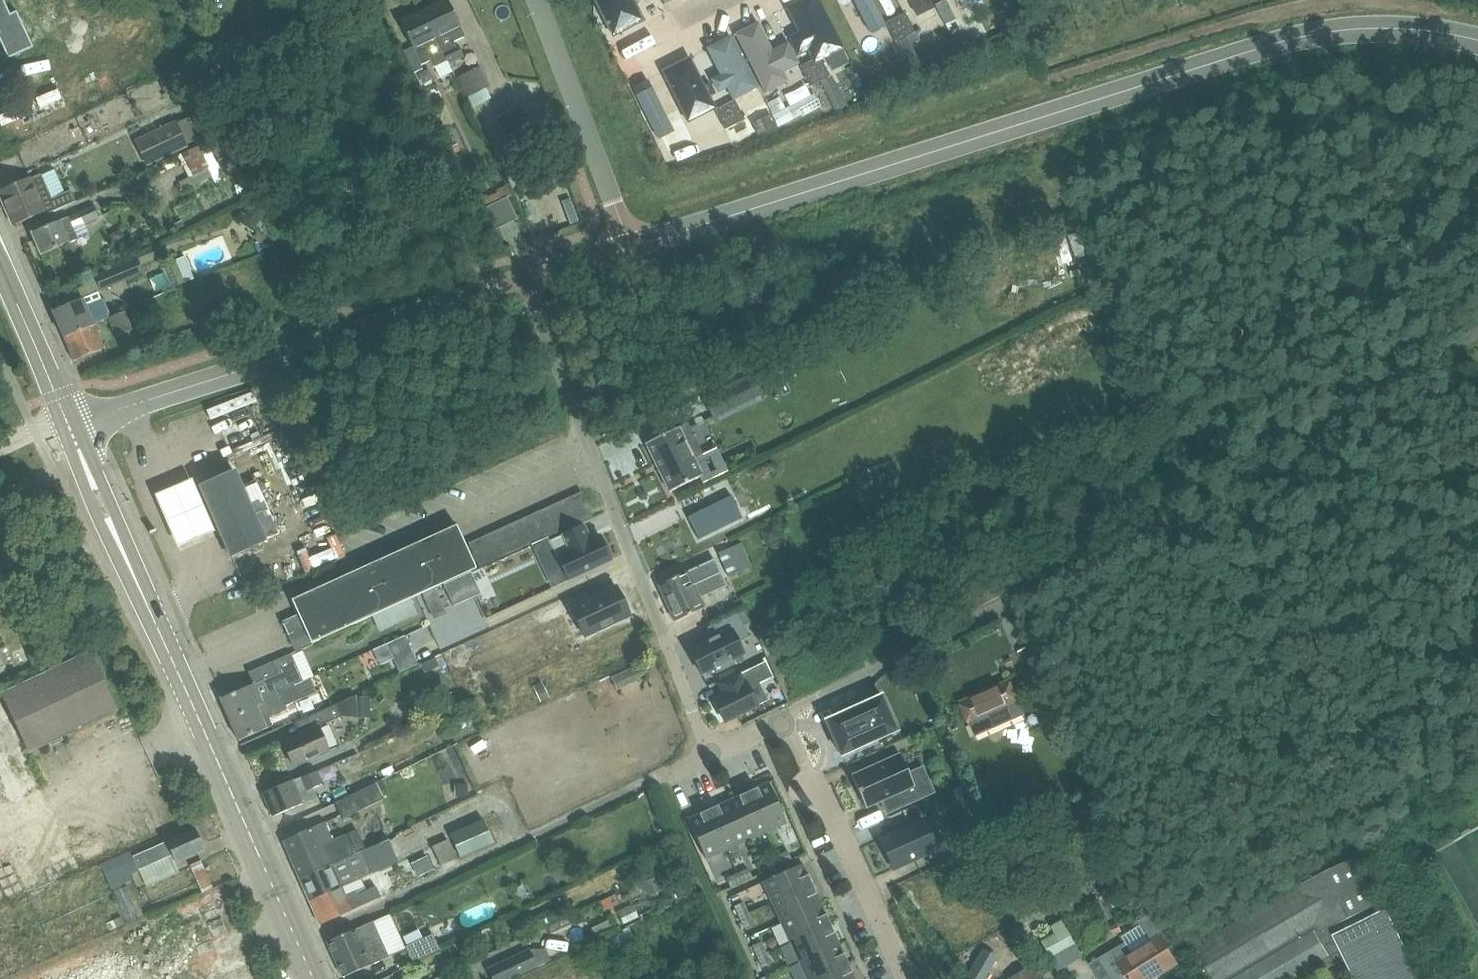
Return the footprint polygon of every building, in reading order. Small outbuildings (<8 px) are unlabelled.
[(9,60),(33,48),(16,11),(10,13),(4,0),(0,0),(0,41),(9,60)] [(424,12),(448,62),(452,71),(467,64),(459,46),(456,47),(454,44),(466,38),(448,0),(424,12)] [(605,43),(638,28),(624,0),(584,0),(605,43)] [(656,13),(681,0),(649,0),(656,13)] [(786,44),(795,63),(803,59),(806,65),(810,63),(820,58),(837,50),(812,0),(805,0),(779,13),(793,41),(786,44)] [(870,0),(854,0),(868,29),(881,23),(870,0)] [(886,18),(894,14),(886,0),(879,0),(877,1),(886,18)] [(906,14),(911,24),(930,15),(923,0),(899,0),(906,14)] [(951,10),(970,0),(946,0),(951,10)] [(935,6),(945,25),(951,22),(954,27),(958,24),(946,1),(935,6)] [(434,69),(448,62),(424,12),(401,23),(418,58),(421,66),(431,62),(434,69)] [(896,19),(906,38),(916,34),(911,24),(906,14),(896,19)] [(896,43),(906,38),(896,19),(886,24),(896,43)] [(755,26),(729,38),(760,101),(785,88),(781,78),(796,71),(784,47),(769,54),(755,26)] [(966,35),(955,42),(960,51),(976,43),(973,38),(966,35)] [(906,38),(896,43),(907,65),(917,60),(906,38)] [(751,94),(725,41),(699,54),(725,106),(735,102),(751,94)] [(820,58),(810,63),(820,82),(836,111),(847,105),(831,77),(830,77),(820,58)] [(684,62),(654,77),(682,132),(712,117),(684,62)] [(811,87),(820,82),(810,63),(806,65),(801,68),(811,87)] [(489,87),(480,68),(459,78),(468,97),(489,87)] [(650,140),(669,134),(647,70),(628,76),(650,140)] [(108,78),(104,88),(113,91),(116,80),(108,78)] [(778,128),(821,106),(814,94),(772,116),(778,128)] [(766,104),(772,115),(782,110),(776,99),(766,104)] [(725,106),(735,126),(745,121),(735,102),(725,106)] [(522,106),(504,115),(495,119),(509,148),(536,135),(522,106)] [(726,131),(735,126),(725,106),(716,111),(726,131)] [(758,136),(776,127),(770,115),(752,124),(758,136)] [(175,124),(135,143),(145,167),(187,147),(175,124)] [(181,156),(196,186),(212,177),(212,176),(220,171),(212,153),(204,157),(199,147),(181,156)] [(46,216),(69,206),(77,202),(72,191),(52,199),(41,175),(1,193),(15,226),(44,213),(46,216)] [(507,187),(498,192),(502,201),(507,198),(511,196),(507,187)] [(487,197),(478,202),(482,210),(486,209),(491,206),(487,197)] [(491,206),(486,209),(496,230),(518,220),(507,198),(502,201),(491,206)] [(253,206),(241,223),(253,232),(266,214),(253,206)] [(41,256),(69,244),(79,240),(74,230),(99,219),(94,207),(69,218),(32,234),(41,256)] [(182,221),(174,224),(177,229),(184,226),(182,221)] [(185,257),(170,264),(179,286),(194,279),(185,257)] [(138,260),(114,270),(95,278),(101,292),(120,284),(144,274),(138,260)] [(156,294),(169,284),(159,271),(146,281),(156,294)] [(98,293),(83,299),(53,312),(63,337),(94,324),(109,318),(110,314),(104,301),(101,300),(98,293)] [(125,313),(109,319),(117,338),(133,331),(125,313)] [(105,349),(97,331),(94,324),(63,337),(74,362),(105,349)] [(753,377),(705,401),(714,419),(762,395),(753,377)] [(208,421),(255,403),(251,391),(204,410),(208,421)] [(688,424),(646,444),(670,493),(702,477),(694,460),(703,456),(688,424)] [(715,454),(698,459),(703,472),(719,467),(715,454)] [(279,535),(257,484),(243,491),(235,473),(201,488),(231,556),(279,535)] [(192,479),(154,496),(177,548),(215,531),(192,479)] [(571,498),(582,522),(593,517),(582,493),(571,498)] [(732,497),(688,518),(698,540),(742,519),(732,497)] [(559,503),(570,528),(582,522),(571,498),(559,503)] [(548,508),(559,533),(570,528),(559,503),(548,508)] [(537,513),(548,538),(559,533),(548,508),(537,513)] [(525,519),(537,543),(548,538),(537,513),(525,519)] [(514,524),(525,548),(537,543),(525,519),(514,524)] [(503,529),(514,553),(525,548),(514,524),(503,529)] [(476,570),(457,526),(292,601),(298,615),(282,623),(292,646),(311,642),(312,644),(392,608),(410,600),(423,594),(434,589),(476,570)] [(584,526),(550,542),(550,543),(558,560),(558,561),(568,581),(568,582),(612,561),(600,536),(590,540),(584,526)] [(492,534),(503,558),(514,553),(503,529),(492,534)] [(828,545),(837,552),(847,539),(838,532),(828,545)] [(480,539),(491,564),(503,558),(492,534),(480,539)] [(303,572),(343,556),(334,535),(294,551),(303,572)] [(491,564),(480,539),(469,544),(480,569),(491,564)] [(752,569),(748,559),(742,544),(719,554),(725,570),(729,578),(752,569)] [(664,599),(720,573),(715,560),(658,586),(664,599)] [(471,573),(444,586),(454,607),(481,594),(471,573)] [(720,573),(664,599),(675,623),(704,609),(700,599),(727,587),(720,573)] [(571,609),(585,638),(630,616),(616,587),(571,609)] [(434,589),(423,594),(427,601),(438,596),(434,589)] [(410,600),(392,608),(399,622),(417,614),(410,600)] [(699,675),(712,669),(714,674),(733,665),(731,661),(742,656),(736,644),(748,639),(736,614),(706,628),(711,639),(688,650),(699,675)] [(405,638),(387,646),(393,660),(402,656),(411,651),(405,638)] [(602,659),(620,651),(615,641),(598,648),(602,659)] [(362,670),(391,658),(385,644),(356,655),(362,670)] [(1071,723),(1067,715),(1046,671),(1043,673),(1031,647),(1019,653),(1036,687),(1043,683),(1057,713),(1049,717),(1056,731),(1071,723)] [(304,682),(299,671),(291,654),(248,674),(253,685),(222,699),(230,719),(282,696),(280,694),(305,683),(304,682)] [(0,698),(0,700),(25,753),(116,711),(90,655),(0,698)] [(725,695),(714,700),(725,723),(757,707),(748,688),(759,683),(773,676),(766,662),(740,675),(720,685),(725,695)] [(611,681),(615,690),(639,679),(635,670),(611,681)] [(272,727),(268,715),(272,713),(273,717),(289,711),(287,707),(318,693),(311,679),(304,682),(305,683),(280,694),(282,696),(230,719),(240,740),(272,727)] [(1024,716),(1023,713),(1018,703),(1020,703),(1010,681),(961,703),(970,725),(976,737),(1024,716)] [(550,699),(542,683),(532,688),(540,703),(550,699)] [(371,697),(357,698),(358,719),(372,718),(371,697)] [(827,721),(826,722),(826,723),(827,723),(841,755),(841,756),(842,755),(878,739),(896,731),(897,731),(897,729),(896,730),(882,698),(882,697),(881,697),(881,698),(862,706),(860,701),(844,708),(846,713),(827,722),(827,721)] [(306,732),(283,742),(294,768),(312,760),(329,752),(319,728),(342,717),(337,705),(320,712),(301,720),(306,732)] [(895,743),(847,766),(861,798),(877,791),(881,791),(885,789),(890,799),(928,782),(917,757),(904,763),(895,743)] [(281,786),(262,794),(273,818),(291,810),(316,799),(312,790),(320,787),(314,772),(281,786)] [(383,799),(382,797),(388,794),(383,781),(336,803),(343,818),(383,799)] [(468,784),(455,786),(456,798),(469,796),(468,784)] [(766,833),(787,824),(769,784),(748,793),(766,833)] [(343,787),(332,792),(337,801),(348,796),(343,787)] [(728,802),(747,842),(766,833),(748,793),(728,802)] [(728,802),(709,811),(727,851),(747,842),(728,802)] [(709,811),(688,820),(706,860),(727,851),(709,811)] [(1056,820),(1061,831),(1070,827),(1064,816),(1056,820)] [(923,820),(880,840),(893,870),(937,850),(923,820)] [(484,821),(451,835),(461,858),(494,843),(484,821)] [(302,834),(283,842),(299,879),(362,851),(365,849),(362,842),(351,848),(345,836),(343,837),(333,841),(326,823),(302,834)] [(172,856),(175,862),(204,849),(196,830),(133,857),(139,871),(172,856)] [(362,851),(299,879),(309,901),(341,887),(361,878),(365,877),(399,862),(389,839),(365,849),(362,851)] [(456,860),(448,841),(448,840),(432,847),(441,867),(456,860)] [(781,866),(792,861),(788,852),(777,857),(781,866)] [(134,880),(131,873),(134,872),(130,862),(134,861),(130,853),(100,866),(111,890),(134,880)] [(427,857),(414,864),(420,877),(433,870),(427,857)] [(777,857),(766,862),(770,871),(781,866),(777,857)] [(1298,887),(1336,965),(1345,961),(1355,978),(1421,978),(1388,910),(1382,913),(1378,906),(1379,905),(1356,858),(1298,887)] [(200,861),(189,865),(198,892),(209,889),(200,861)] [(772,903),(812,885),(803,865),(763,883),(772,903)] [(738,875),(742,884),(753,879),(749,870),(738,875)] [(662,886),(670,883),(666,874),(658,877),(658,876),(644,883),(651,897),(664,891),(662,886)] [(730,889),(742,884),(738,875),(726,880),(730,889)] [(341,887),(309,901),(320,925),(381,898),(376,887),(367,891),(361,878),(341,887)] [(772,903),(781,923),(821,905),(812,885),(772,903)] [(1336,965),(1298,887),(1193,950),(1211,978),(1287,978),(1321,959),(1327,970),(1336,965)] [(222,894),(190,902),(195,923),(227,915),(222,894)] [(748,914),(743,903),(734,907),(739,918),(748,914)] [(790,943),(830,925),(821,905),(781,923),(790,943)] [(553,909),(529,920),(535,932),(558,921),(553,909)] [(1178,964),(1163,941),(1159,924),(1153,913),(1139,923),(1150,942),(1132,953),(1128,946),(1127,945),(1112,954),(1101,960),(1112,978),(1153,978),(1178,964)] [(748,914),(739,918),(744,929),(753,925),(748,914)] [(1050,927),(1055,934),(1041,943),(1050,959),(1054,957),(1059,965),(1074,956),(1069,947),(1075,944),(1061,921),(1050,927)] [(374,922),(327,942),(343,978),(390,958),(374,922)] [(769,927),(778,944),(787,939),(779,922),(769,927)] [(799,962),(839,944),(830,925),(790,943),(799,962)] [(1112,928),(1116,936),(1121,933),(1118,925),(1112,928)] [(597,943),(603,956),(620,948),(617,943),(632,936),(628,928),(597,943)] [(433,934),(405,947),(413,964),(441,951),(433,934)] [(757,958),(766,953),(761,942),(752,946),(757,958)] [(848,964),(839,944),(799,962),(806,978),(814,978),(848,964)] [(488,969),(492,978),(511,978),(538,966),(530,950),(488,969)] [(766,953),(757,958),(762,968),(771,964),(766,953)] [(1009,978),(1044,978),(1035,963),(1009,978)] [(848,964),(814,978),(855,978),(848,964)]
